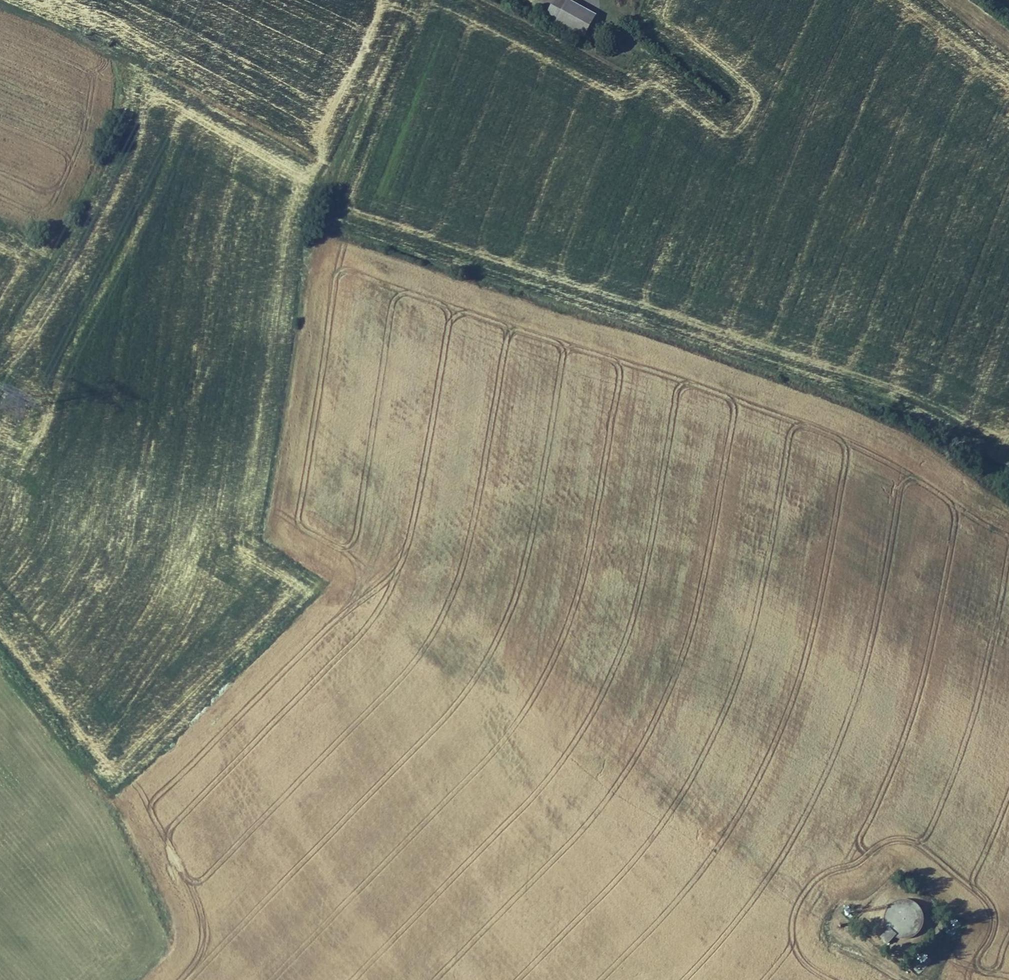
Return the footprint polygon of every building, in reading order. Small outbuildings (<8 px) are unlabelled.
[(570,18),(580,0),(562,0),(557,11),(570,18)] [(570,18),(597,32),(601,24),(608,11),(586,0),(580,0),(570,18)] [(608,28),(601,24),(597,32),(604,35),(608,28)] [(885,927),(887,931),(889,933),(883,941),(893,948),(899,940),(903,941),(906,941),(910,940),(914,939),(917,938),(920,935),(923,932),(925,929),(926,925),(927,922),(927,918),(926,914),(925,910),(923,907),(920,904),(917,902),(914,900),(910,899),(906,898),(903,898),(899,899),(895,901),(892,903),(889,906),(887,909),(885,912),(884,916),(884,920),(884,923),(885,927)]
